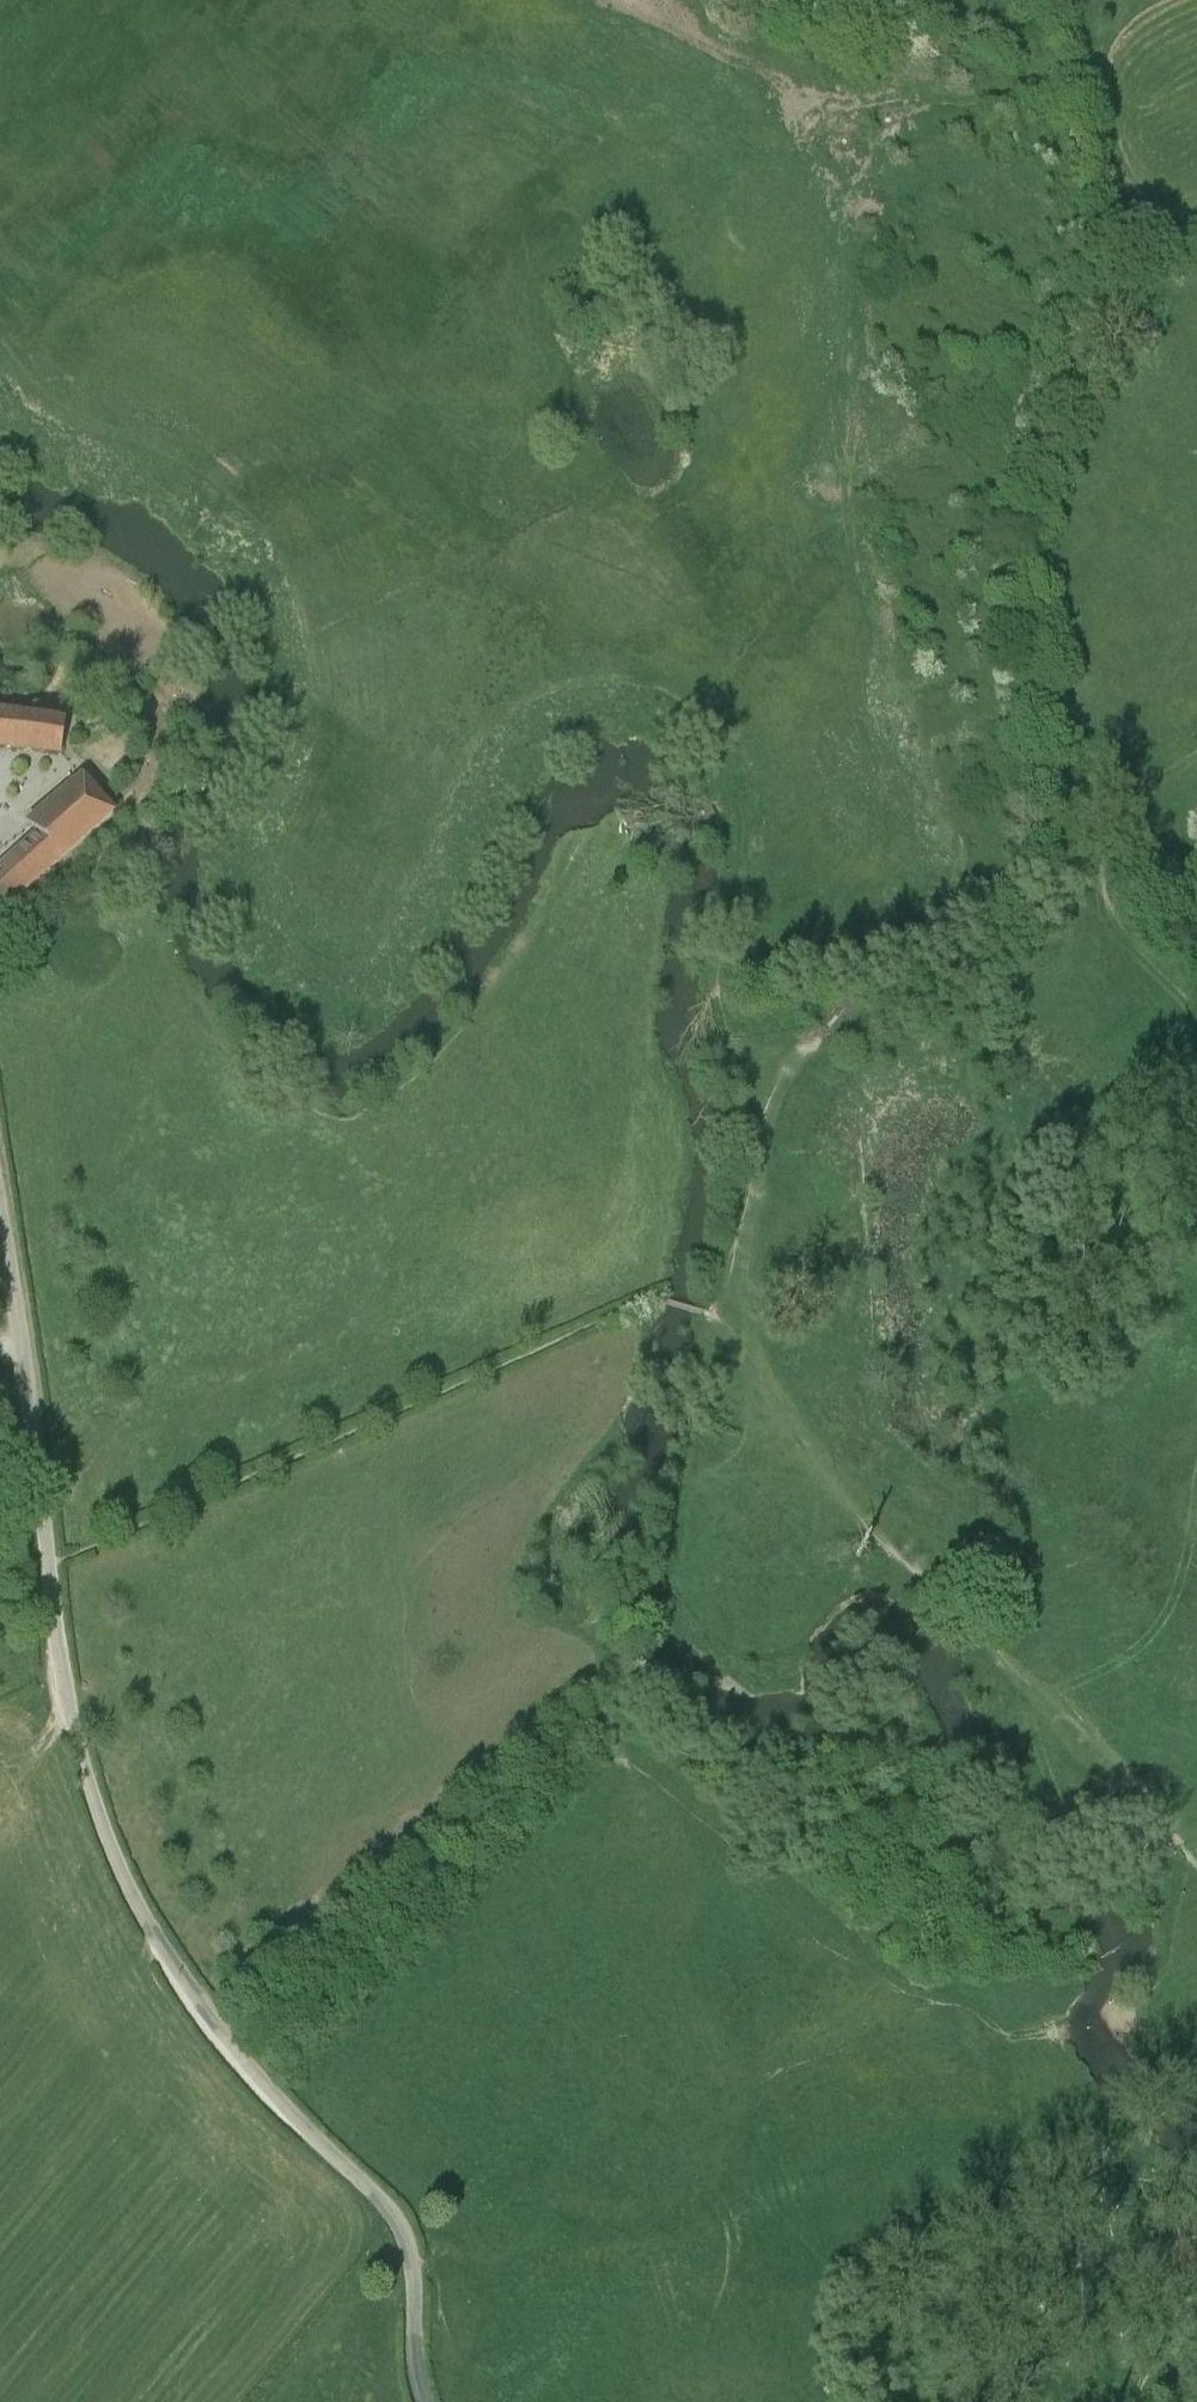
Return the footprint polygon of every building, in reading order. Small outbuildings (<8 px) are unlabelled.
[(0,711),(0,748),(60,756),(64,720),(0,711)] [(115,816),(82,775),(25,823),(35,835),(0,865),(0,912),(1,914),(115,816)]
